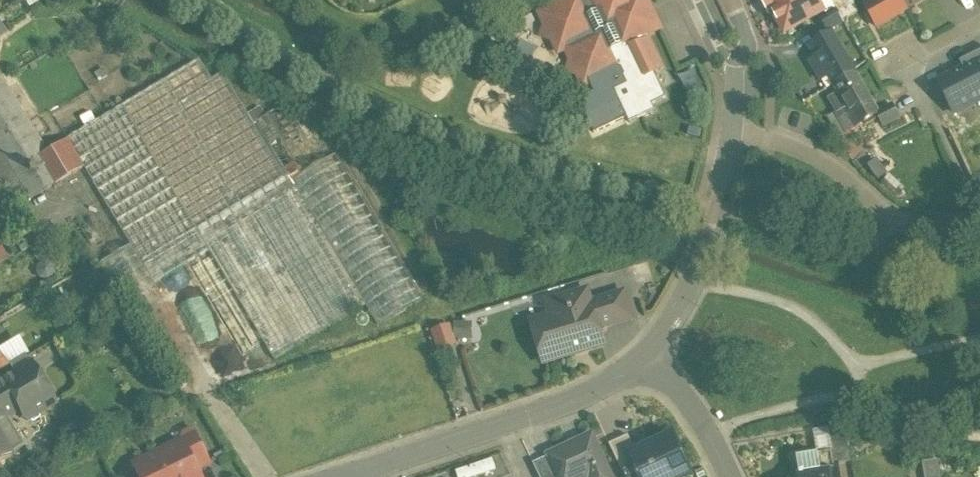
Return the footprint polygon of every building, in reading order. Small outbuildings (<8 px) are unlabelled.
[(589,4),(587,0),(573,0),(540,14),(560,60),(571,55),(587,91),(630,72),(622,54),(629,51),(645,88),(675,75),(660,41),(674,34),(659,0),(599,0),(589,4)] [(785,31),(823,10),(818,0),(768,0),(785,31)] [(826,21),(835,35),(866,16),(856,0),(839,0),(834,3),(840,13),(826,21)] [(881,31),(911,13),(903,0),(863,0),(881,31)] [(911,13),(934,0),(903,0),(911,13)] [(841,38),(816,51),(822,62),(813,67),(818,77),(829,71),(839,91),(862,78),(841,38)] [(960,62),(964,70),(939,83),(954,113),(979,101),(979,51),(960,62)] [(66,186),(91,171),(137,250),(108,267),(135,312),(167,293),(158,276),(195,254),(252,350),(265,342),(277,363),(370,309),(384,332),(434,302),(344,150),(323,162),(295,178),(264,125),(230,69),(218,76),(208,59),(72,139),(49,152),(6,82),(0,86),(0,146),(36,204),(66,186)] [(886,121),(862,78),(839,91),(842,97),(832,103),(852,139),(886,121)] [(323,162),(293,109),(264,125),(295,178),(323,162)] [(598,290),(553,301),(558,318),(540,323),(550,364),(615,348),(611,333),(643,324),(635,292),(601,301),(598,290)] [(455,326),(435,332),(442,357),(462,352),(455,326)] [(22,460),(3,428),(25,415),(29,423),(65,402),(57,388),(56,388),(38,357),(0,379),(0,473),(22,460)] [(200,427),(186,434),(191,444),(167,455),(177,476),(209,476),(207,473),(219,467),(200,427)] [(640,446),(636,437),(613,447),(626,474),(635,470),(637,476),(701,476),(680,429),(640,446)] [(850,429),(833,431),(838,464),(855,461),(850,429)] [(555,454),(557,461),(564,476),(618,476),(600,434),(555,454)] [(167,455),(139,468),(143,476),(177,476),(167,455)] [(557,461),(541,468),(544,476),(564,476),(557,461)] [(925,464),(927,476),(946,476),(944,461),(925,464)] [(804,476),(848,476),(847,470),(841,471),(840,464),(803,470),(805,476),(804,476)]
